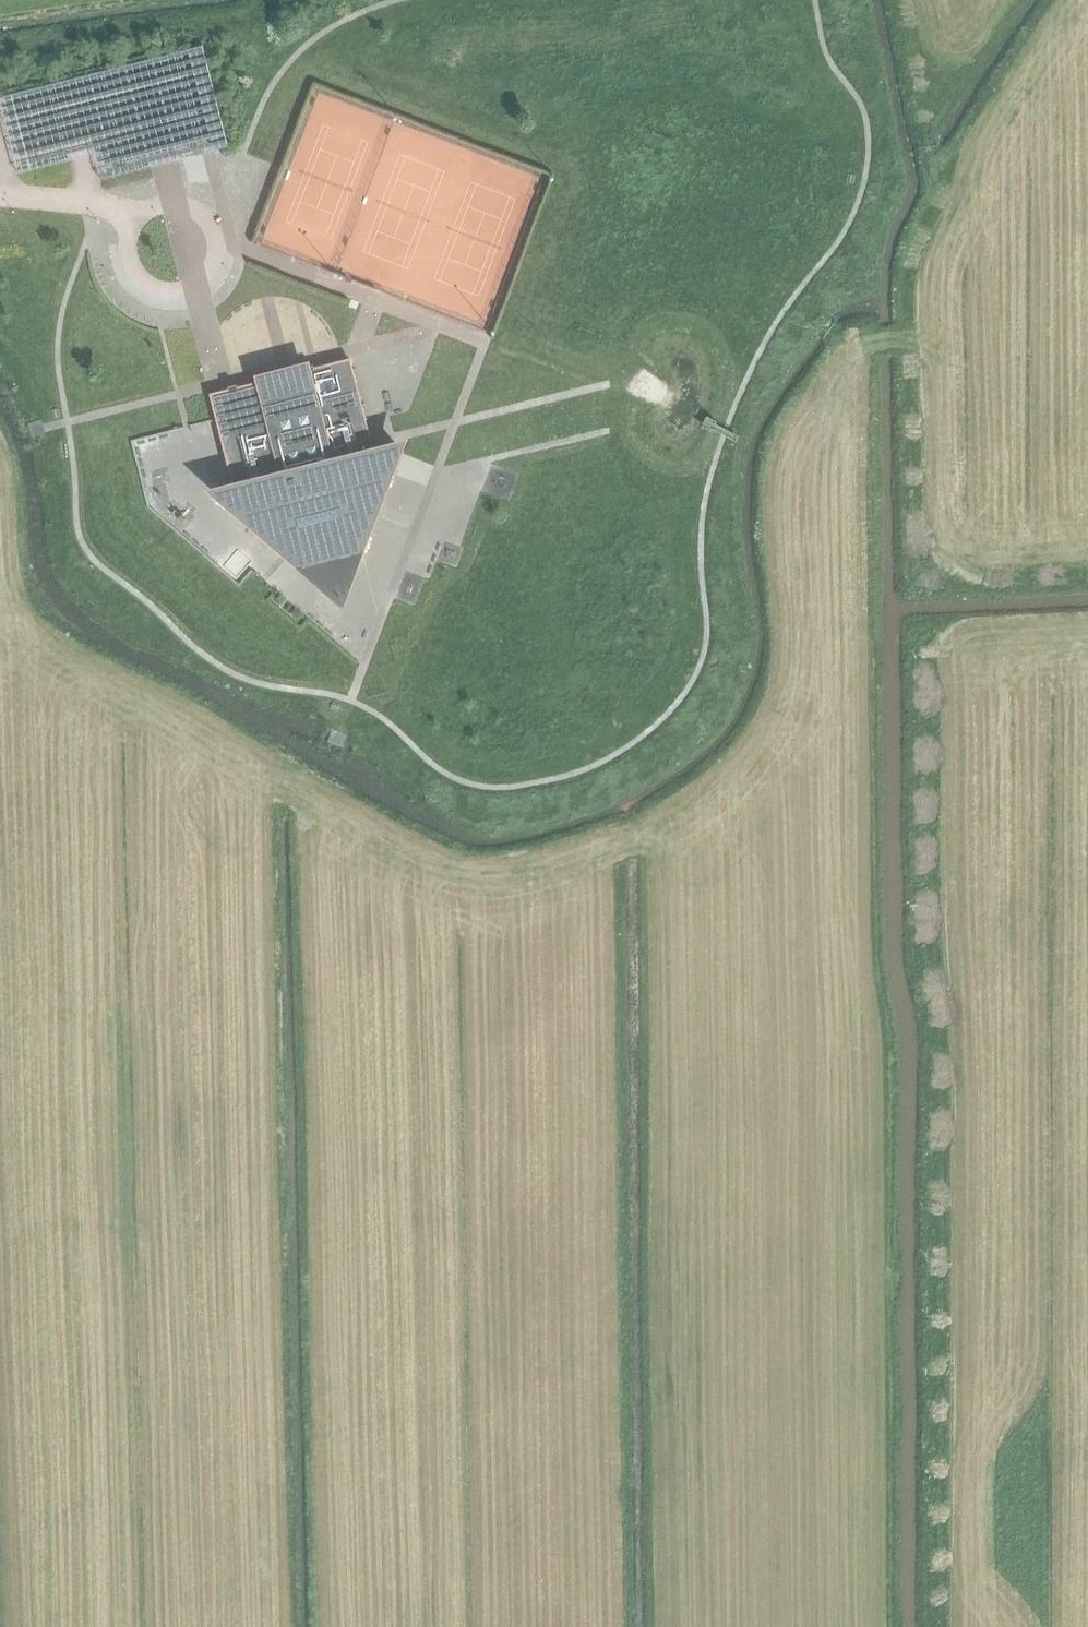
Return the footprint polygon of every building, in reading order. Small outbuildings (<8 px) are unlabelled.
[(373,450),(349,357),(307,368),(306,365),(256,378),(257,381),(208,393),(232,486),(217,489),(216,489),(215,490),(302,566),(303,565),(354,552),(356,553),(396,445),(394,444),(394,445),(373,450)]
